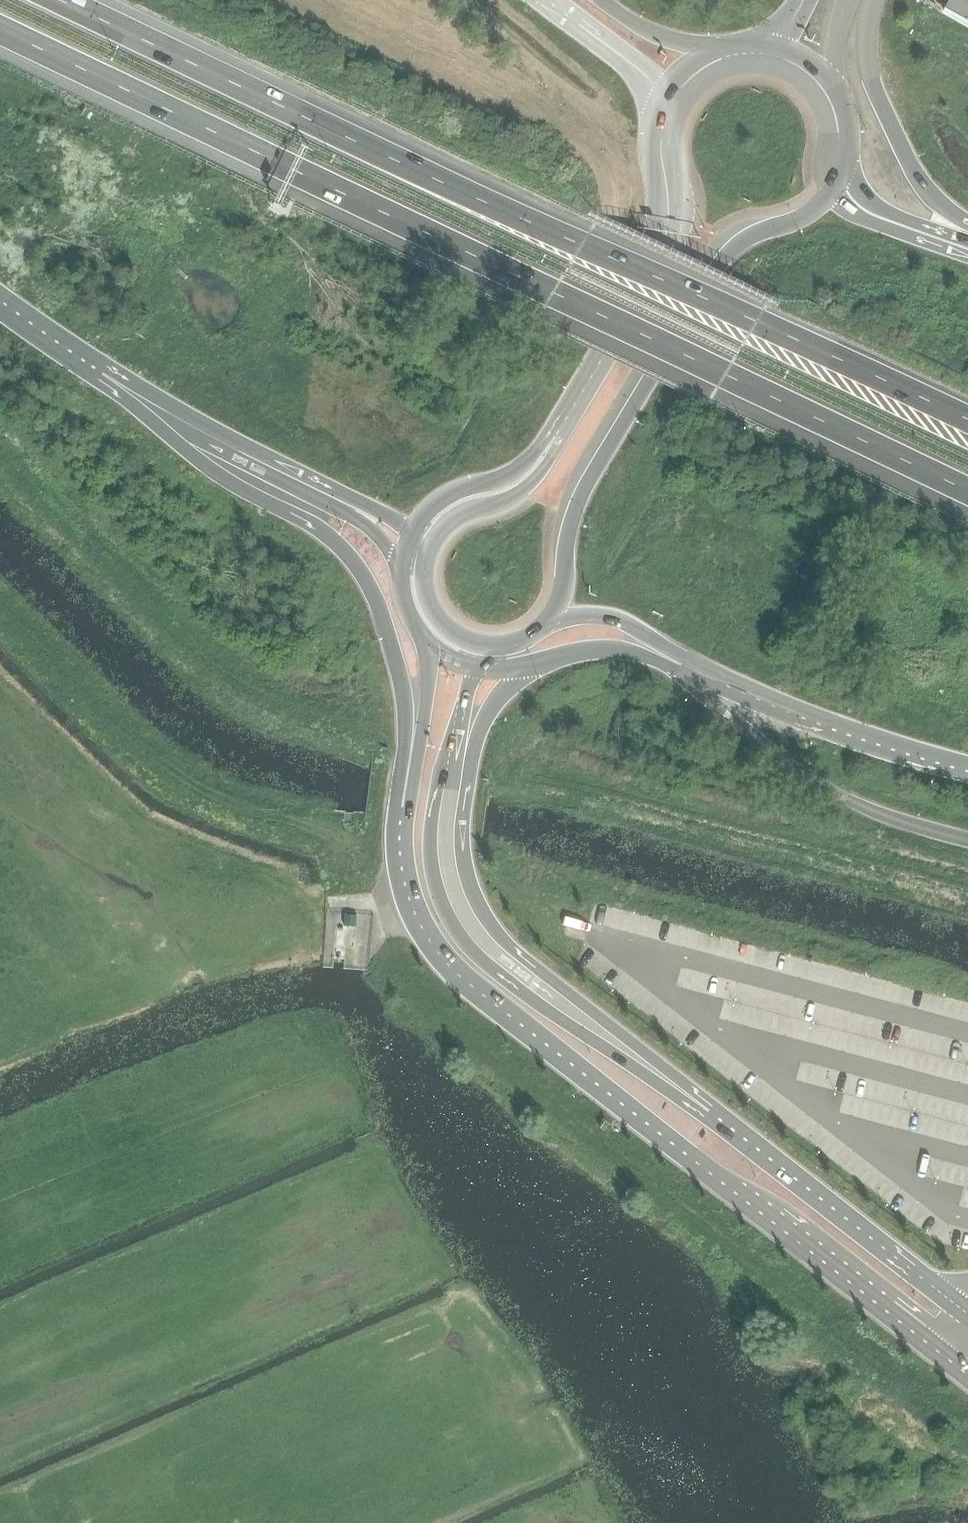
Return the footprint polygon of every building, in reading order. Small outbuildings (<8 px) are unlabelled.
[(948,2),(943,10),(967,24),(967,0),(949,0),(948,2)] [(346,915),(346,925),(356,926),(356,915),(346,915)]
